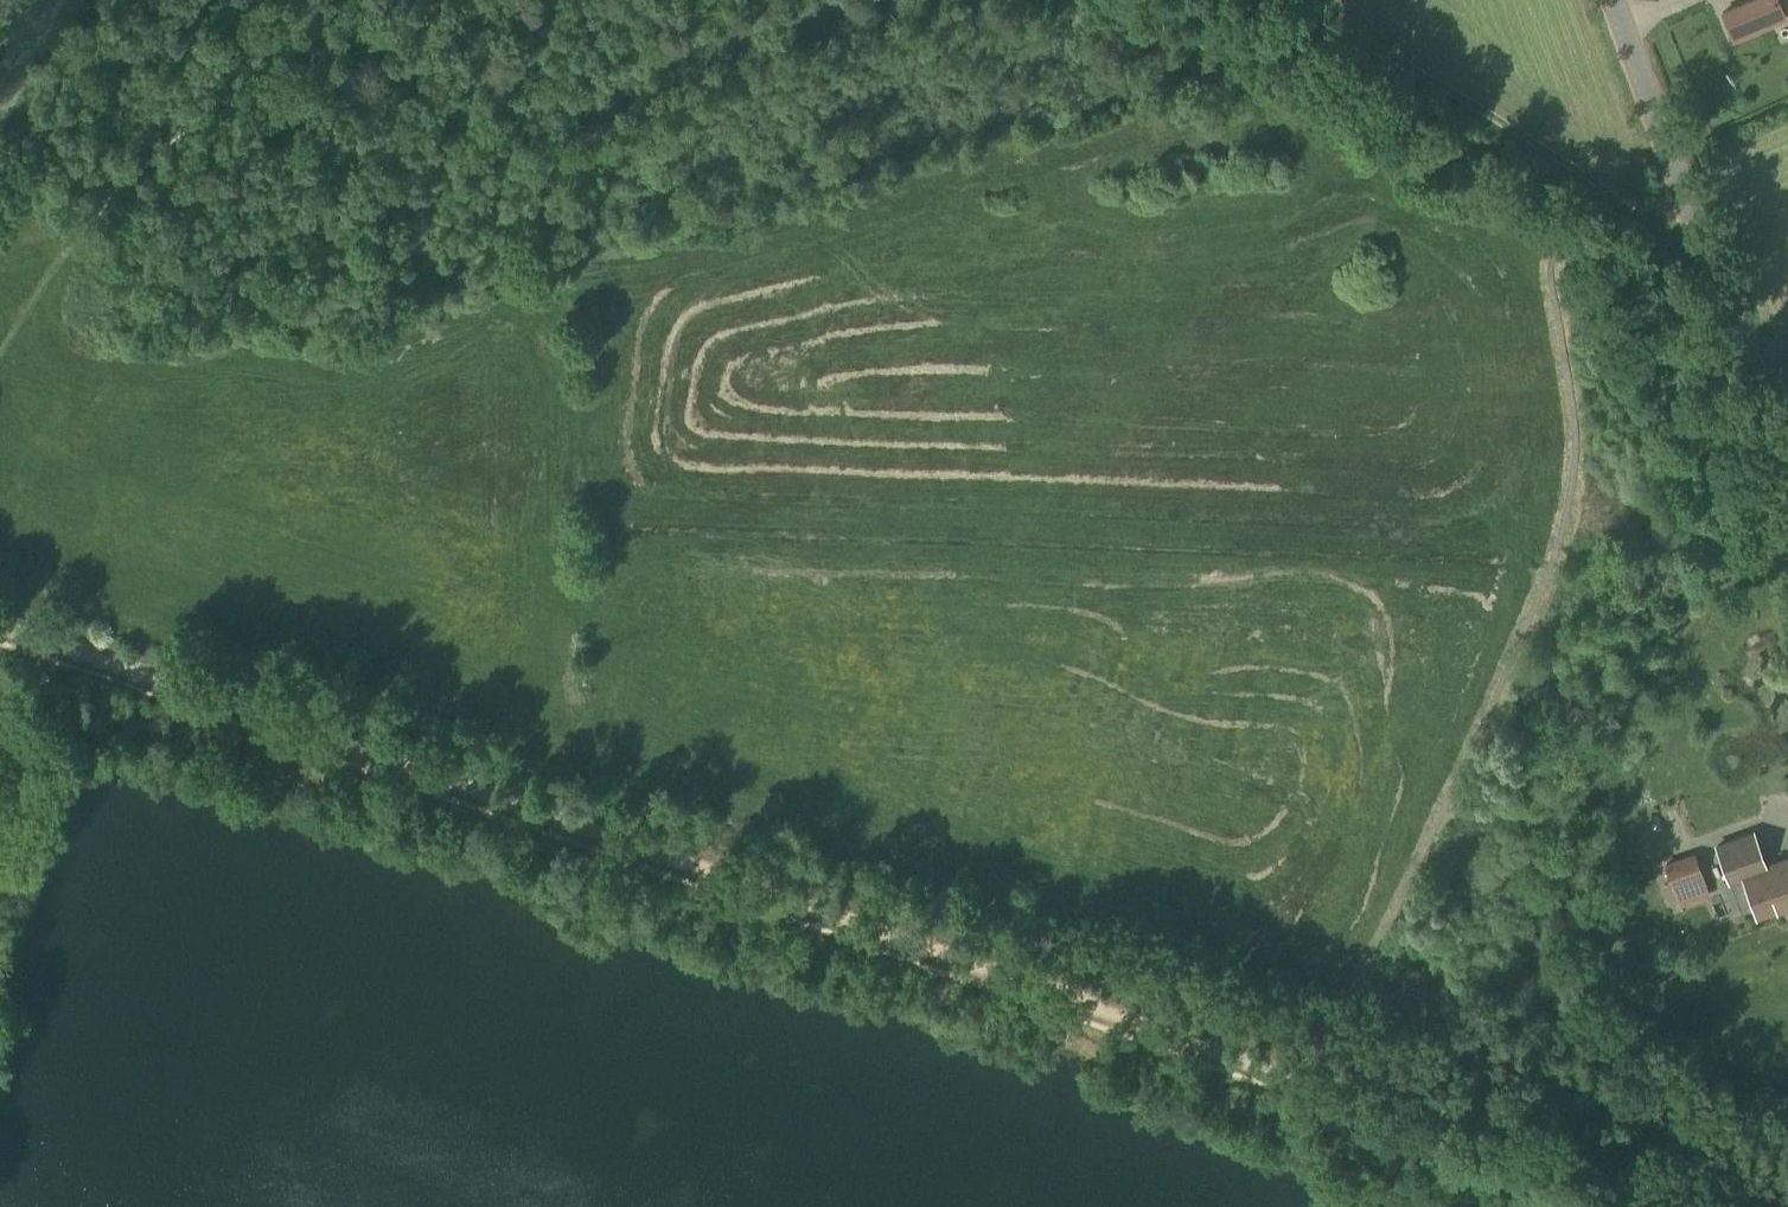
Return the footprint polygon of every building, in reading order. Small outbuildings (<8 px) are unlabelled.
[(1787,19),(1779,0),(1748,0),(1739,4),(1751,34),(1787,19)] [(1753,833),(1717,846),(1729,881),(1743,876),(1757,916),(1778,909),(1782,912),(1787,910),(1787,858),(1765,866),(1753,833)] [(1680,907),(1710,896),(1693,851),(1663,862),(1680,907)]
